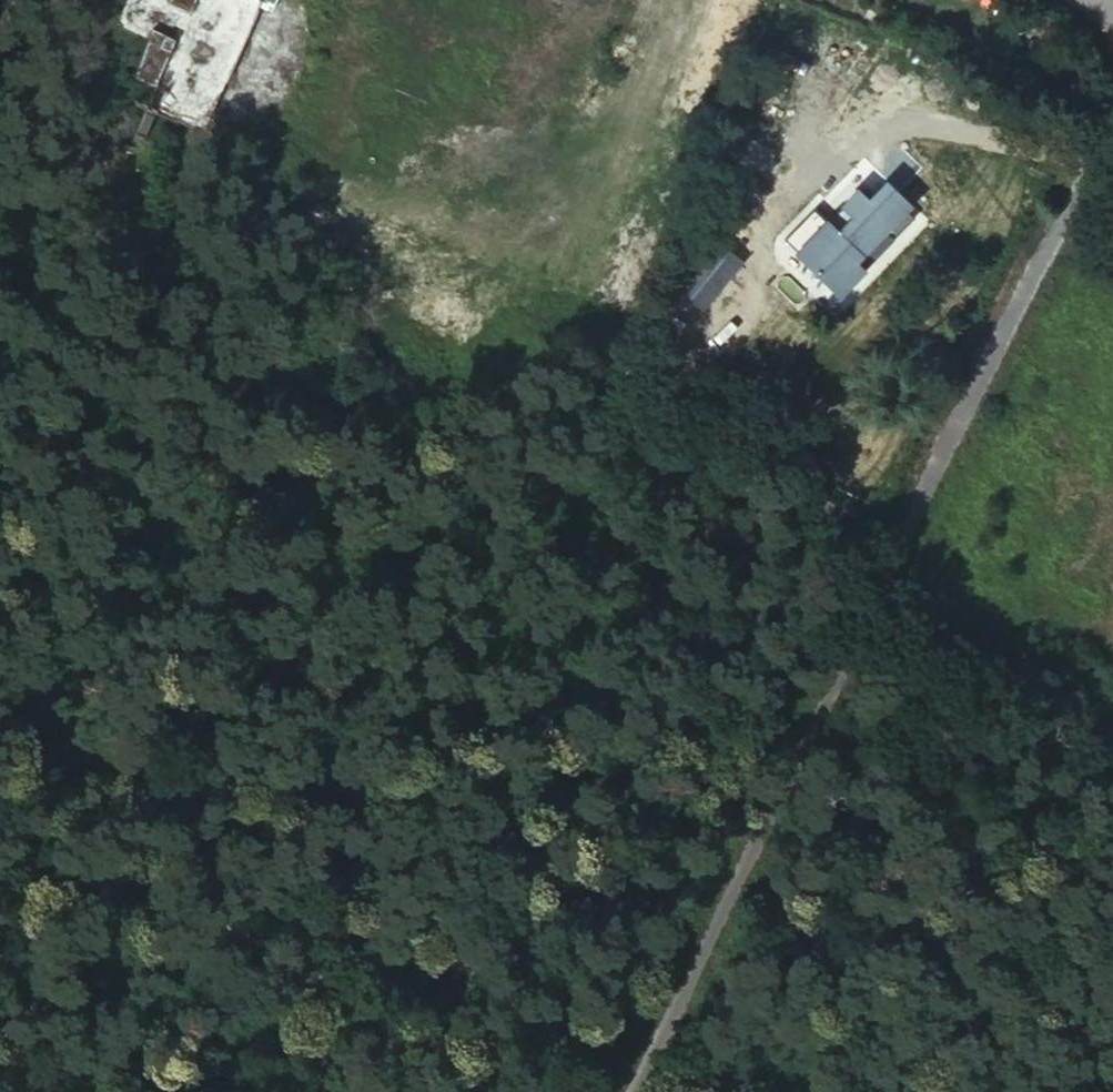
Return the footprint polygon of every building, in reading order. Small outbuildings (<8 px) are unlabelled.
[(160,107),(206,126),(257,5),(271,9),(275,0),(124,0),(114,25),(150,40),(137,76),(158,85),(165,67),(175,71),(160,107)] [(114,25),(96,69),(155,93),(136,138),(146,142),(160,107),(175,71),(165,67),(158,85),(137,76),(150,40),(114,25)] [(859,214),(839,200),(802,243),(841,277),(897,211),(876,192),(859,214)] [(717,298),(746,238),(713,222),(684,283),(717,298)]
